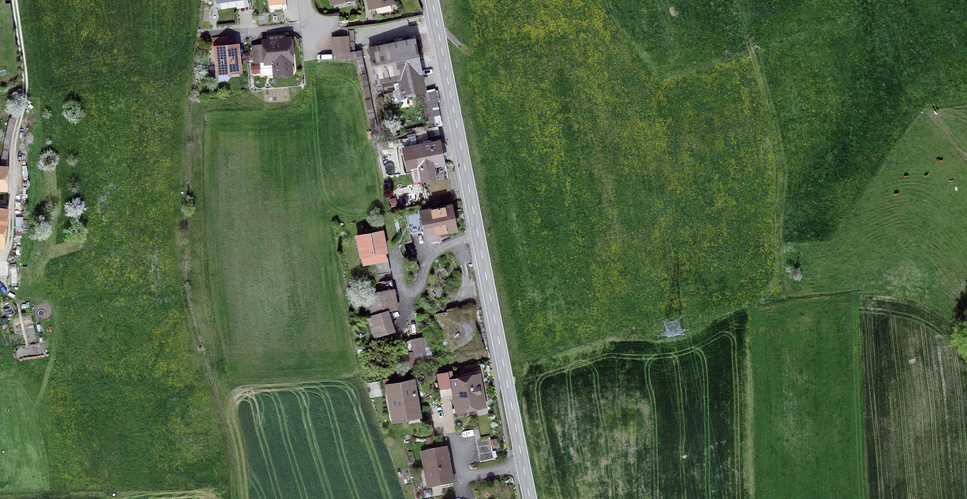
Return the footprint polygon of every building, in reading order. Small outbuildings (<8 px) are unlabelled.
[(287,10),(287,3),(271,2),(271,9),(287,10)] [(216,47),(218,73),(240,71),(237,45),(229,46),(228,36),(212,38),(213,48),(216,47)] [(333,38),(333,46),(348,45),(348,37),(333,38)] [(290,74),(289,60),(290,60),(288,40),(265,42),(266,62),(274,61),(276,75),(290,74)] [(423,88),(413,40),(369,49),(376,83),(400,78),(403,93),(423,88)] [(334,53),(348,52),(348,45),(333,46),(334,53)] [(427,89),(429,114),(440,113),(438,88),(427,89)] [(434,165),(443,163),(439,142),(416,147),(423,181),(436,178),(434,165)] [(438,238),(438,233),(456,229),(451,206),(421,211),(427,240),(438,238)] [(412,242),(410,234),(423,231),(419,212),(396,217),(401,244),(412,242)] [(373,254),(377,275),(390,273),(383,231),(357,236),(361,256),(373,254)] [(379,311),(388,309),(397,307),(392,279),(375,282),(376,292),(371,293),(374,312),(379,311)] [(433,314),(441,357),(480,349),(472,307),(433,314)] [(374,333),(392,329),(388,309),(379,311),(374,312),(375,313),(370,314),(374,333)] [(418,369),(417,364),(425,363),(420,338),(412,340),(414,352),(408,353),(412,370),(418,369)] [(439,385),(451,385),(450,369),(438,369),(439,385)] [(456,395),(458,408),(483,403),(477,376),(453,381),(454,387),(452,390),(453,394),(456,395)] [(407,417),(407,414),(417,412),(414,396),(416,394),(413,381),(389,386),(391,394),(389,397),(391,406),(393,408),(395,419),(407,417)] [(476,441),(477,448),(491,445),(490,438),(476,441)] [(477,448),(478,455),(492,452),(491,445),(477,448)] [(423,454),(428,484),(451,480),(445,450),(433,452),(432,450),(427,451),(426,453),(423,454)] [(480,462),(494,459),(492,452),(478,455),(480,462)]
